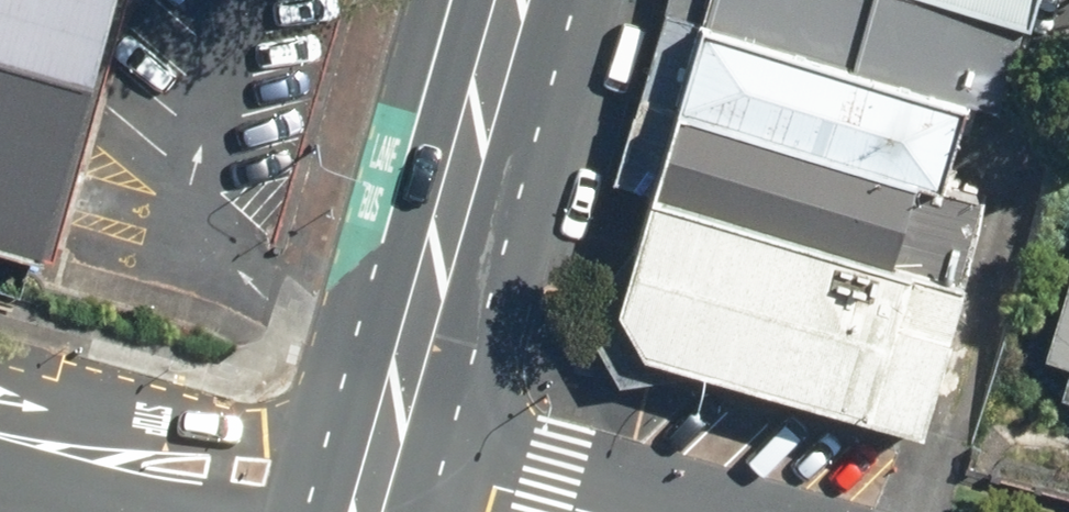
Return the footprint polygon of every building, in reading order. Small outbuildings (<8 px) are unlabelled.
[(45,249),(115,0),(0,0),(0,237),(45,249)] [(697,18),(1000,101),(1025,16),(967,0),(702,0),(697,18)] [(1025,16),(1029,0),(967,0),(1025,16)] [(697,18),(673,104),(975,191),(1000,101),(697,18)] [(673,104),(647,194),(950,279),(975,191),(673,104)] [(962,281),(950,279),(647,194),(618,298),(646,350),(923,424),(962,281)] [(1047,358),(1068,365),(1062,388),(1068,390),(1068,281),(1047,358)]
